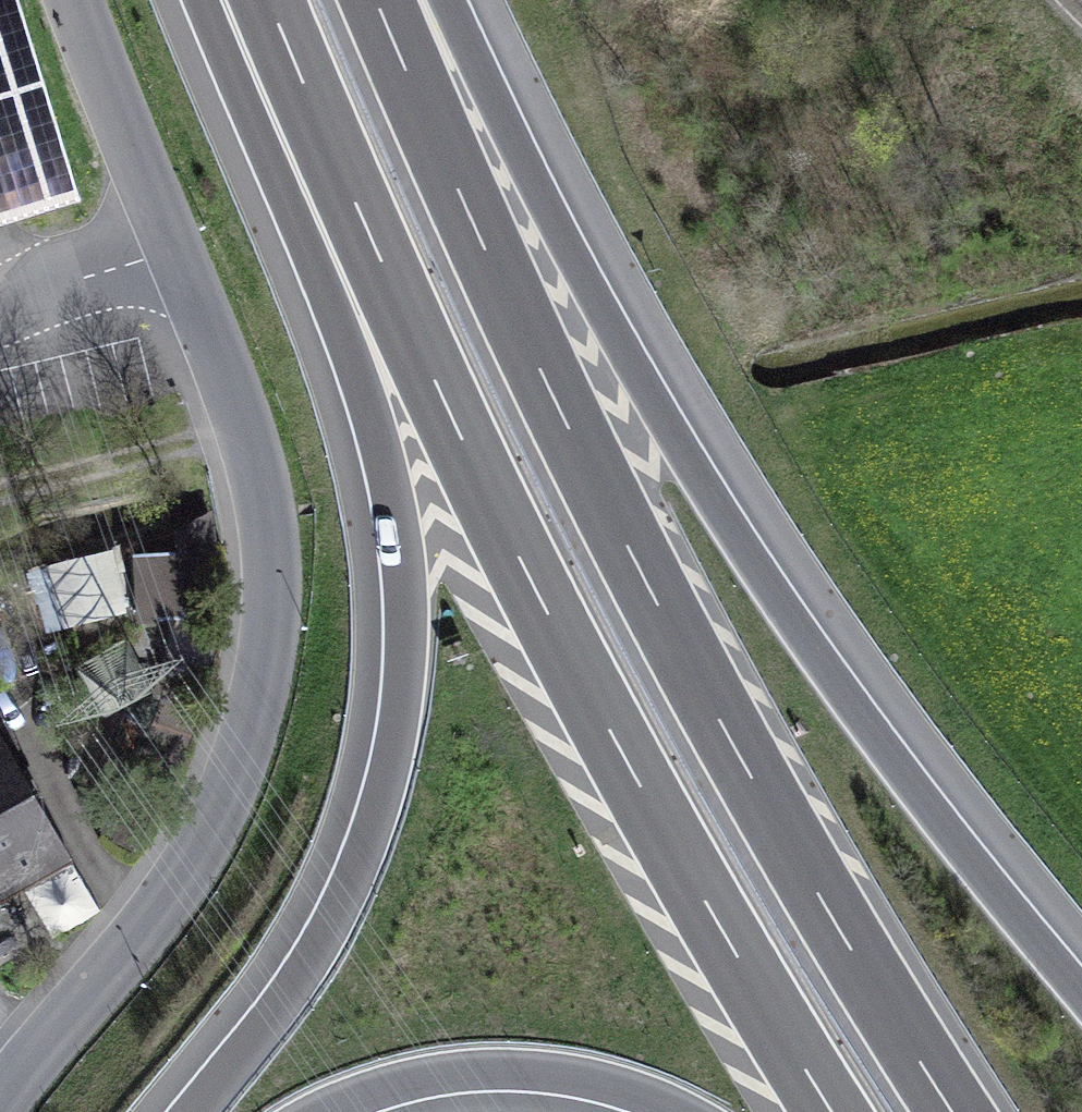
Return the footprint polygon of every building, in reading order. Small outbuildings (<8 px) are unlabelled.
[(15,0),(0,0),(0,231),(80,206),(15,0)] [(54,632),(133,614),(119,549),(39,566),(54,632)] [(207,555),(138,559),(140,615),(209,611),(207,555)] [(71,865),(0,736),(0,906),(71,865)]
